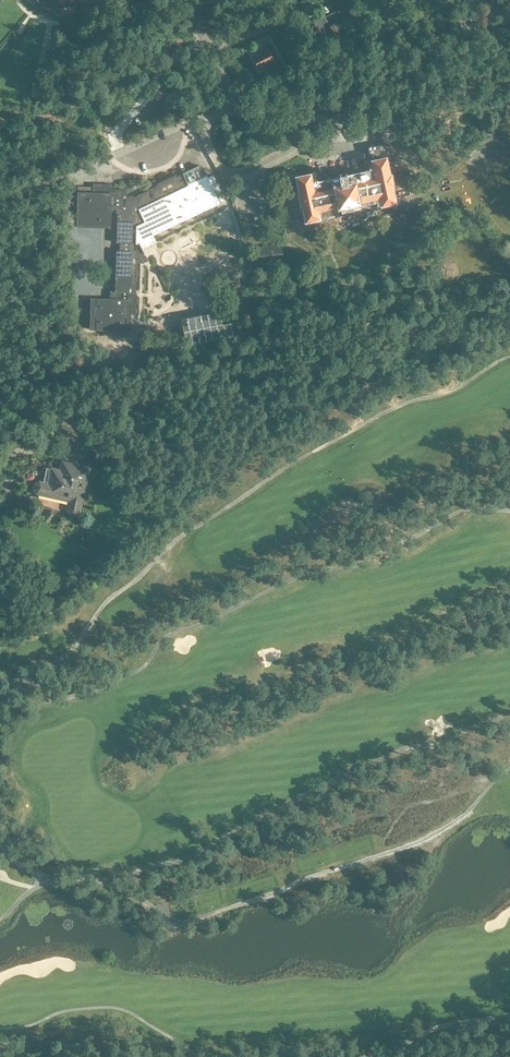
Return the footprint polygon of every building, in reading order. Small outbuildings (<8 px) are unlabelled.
[(330,27),(336,24),(336,23),(340,20),(335,12),(325,17),(330,27)] [(317,42),(328,36),(319,20),(314,22),(319,31),(313,34),(317,42)] [(336,24),(330,27),(341,47),(347,44),(336,24)] [(264,44),(267,50),(253,57),(256,63),(256,65),(257,67),(258,68),(259,70),(266,66),(272,77),(285,71),(270,41),(264,44)] [(351,101),(338,104),(340,115),(354,112),(351,101)] [(312,104),(297,107),(299,119),(314,115),(312,104)] [(370,109),(361,111),(363,119),(371,117),(370,109)] [(333,111),(319,114),(321,125),(335,122),(333,111)] [(311,174),(296,178),(299,195),(301,206),(302,206),(306,223),(321,220),(319,211),(339,207),(339,210),(340,209),(361,205),(361,202),(380,198),(381,207),(396,204),(393,186),(394,186),(392,175),(391,175),(390,170),(388,164),(384,145),(369,148),(371,155),(374,169),(345,176),(313,183),(311,174)] [(230,149),(219,154),(228,171),(238,165),(230,149)] [(176,178),(175,176),(157,184),(158,186),(138,195),(137,197),(128,197),(128,190),(113,189),(113,184),(93,184),(93,192),(78,192),(77,227),(111,228),(111,215),(118,216),(117,242),(120,242),(120,250),(117,250),(116,291),(110,291),(110,298),(91,298),(90,330),(130,331),(131,314),(136,315),(137,261),(145,253),(143,249),(157,242),(154,235),(220,204),(219,203),(207,178),(201,166),(176,178)] [(226,188),(221,190),(213,175),(207,178),(219,203),(230,198),(230,197),(227,191),(226,188)] [(434,181),(424,183),(428,202),(438,200),(434,181)] [(197,343),(249,334),(245,307),(192,316),(197,343)] [(47,467),(43,482),(40,481),(36,484),(35,488),(37,492),(71,500),(69,509),(71,514),(75,514),(79,512),(89,468),(62,462),(60,470),(47,467)]
